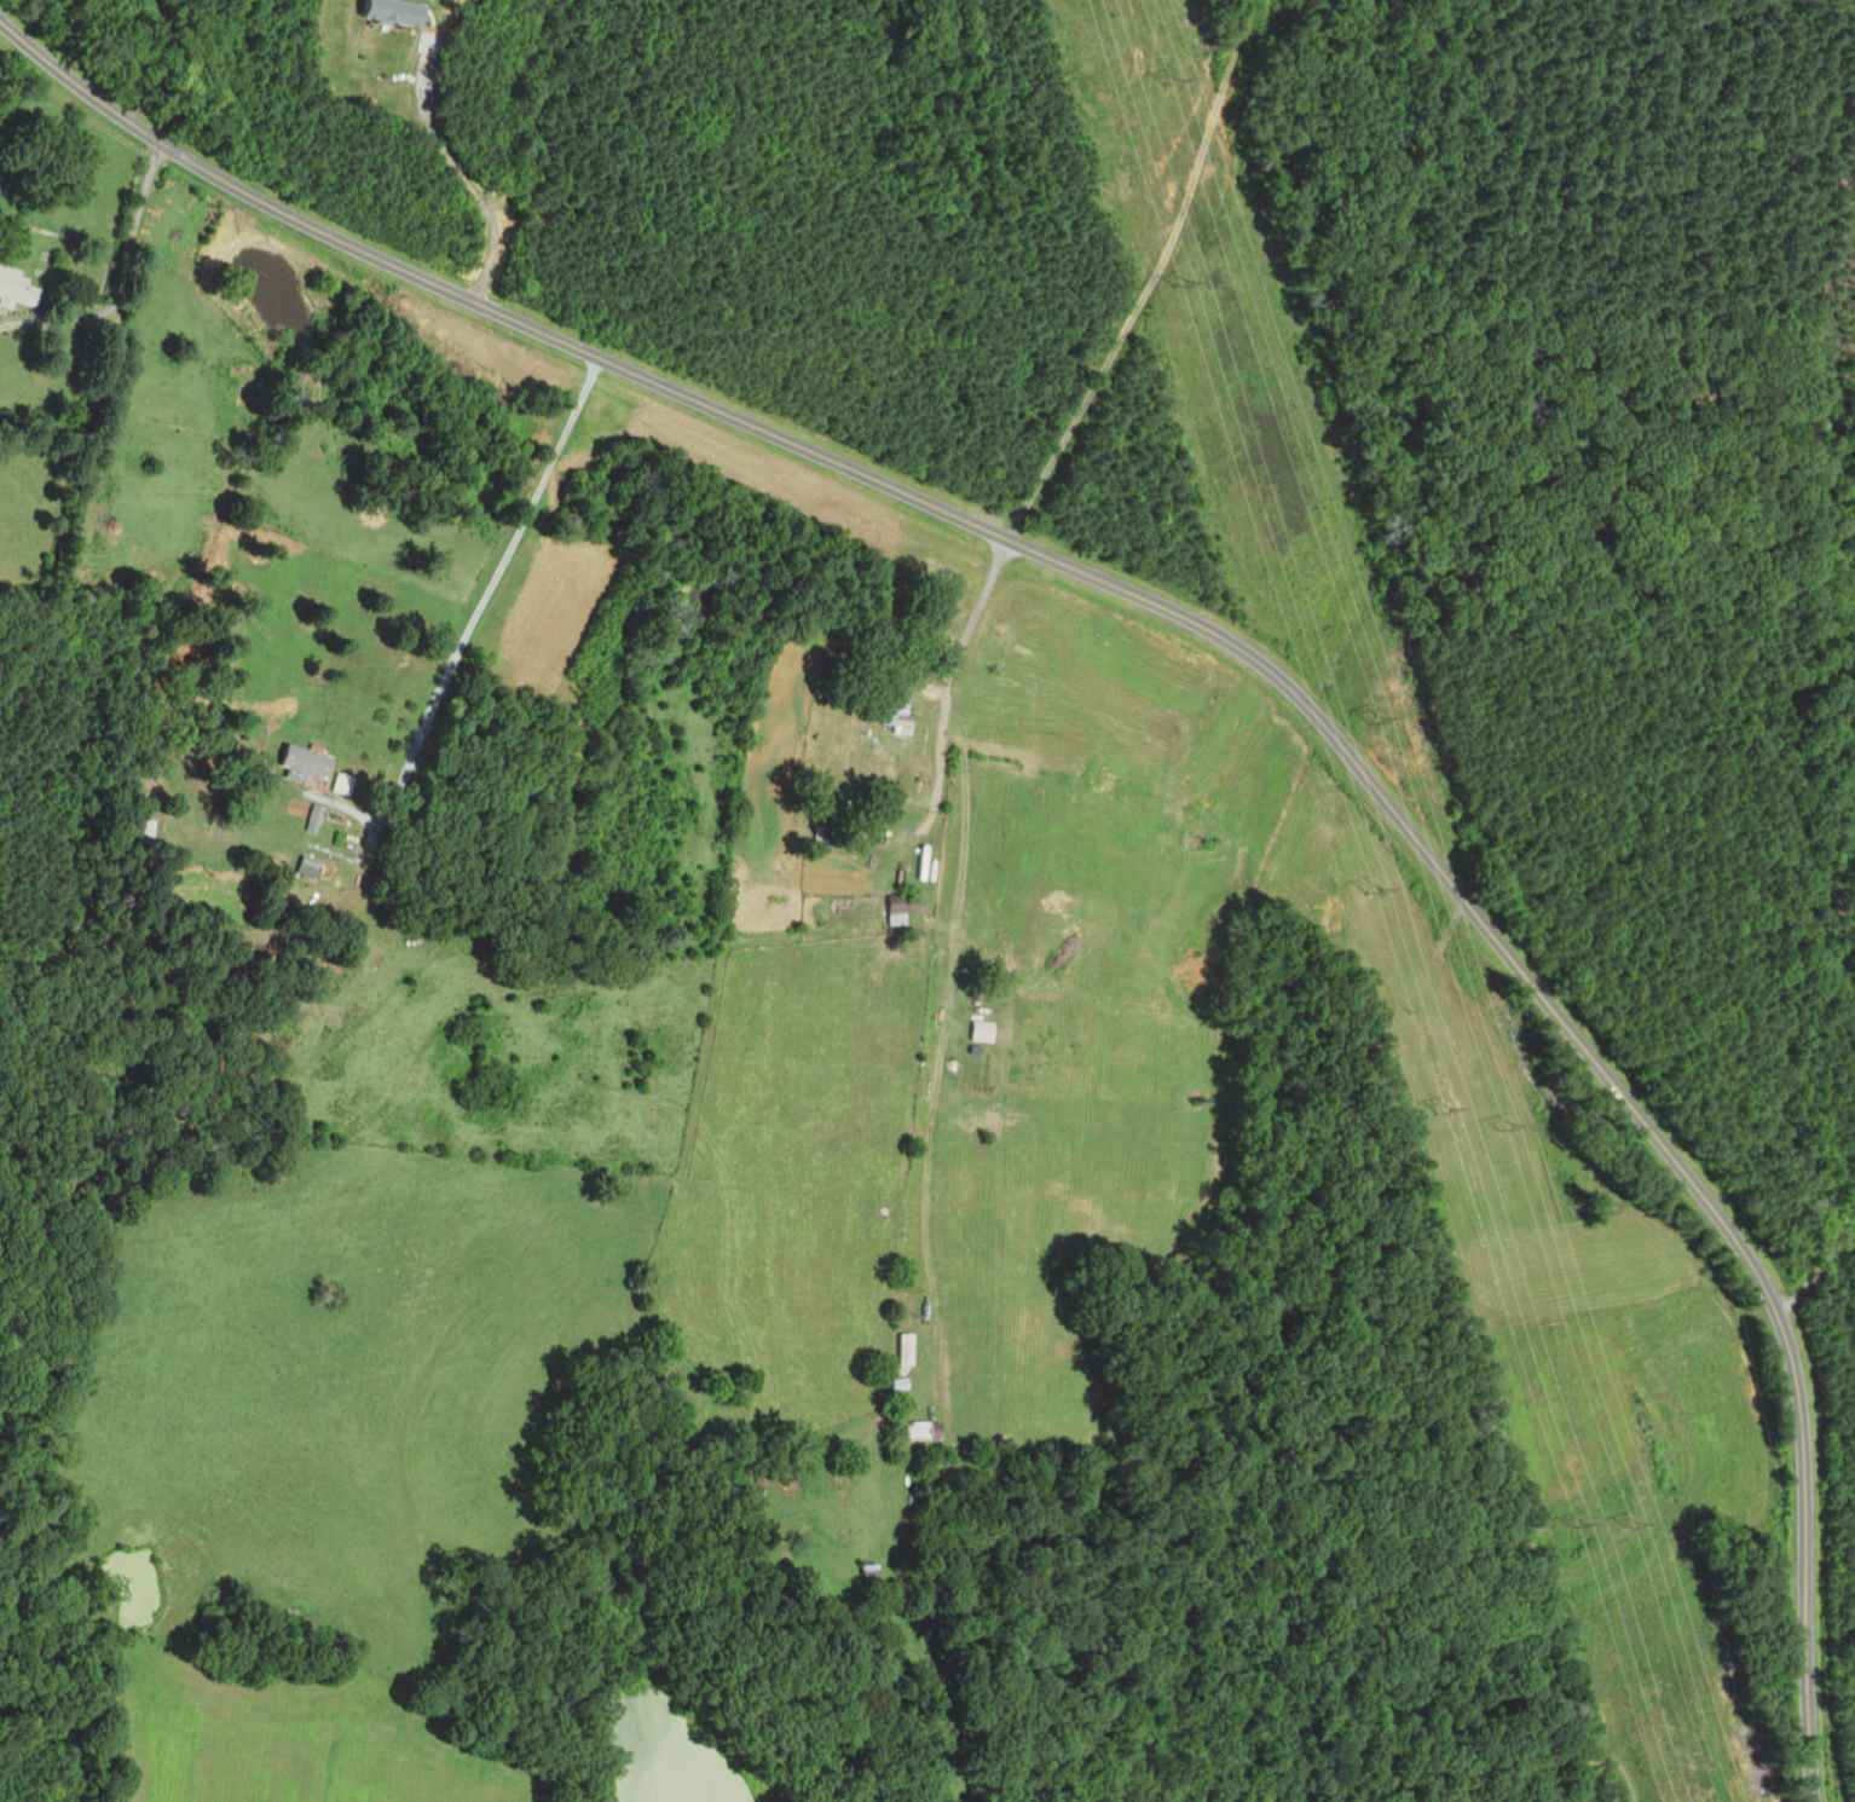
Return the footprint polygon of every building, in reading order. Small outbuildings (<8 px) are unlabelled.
[(363,16),(366,0),(411,0),(426,2),(422,27),(363,16)] [(11,310),(13,303),(35,309),(41,287),(18,281),(21,269),(0,264),(0,307),(11,310)] [(908,733),(912,677),(886,675),(882,731),(908,733)] [(281,767),(288,769),(286,779),(304,783),(306,775),(326,780),(332,757),(286,746),(281,767)] [(152,820),(141,819),(139,843),(150,844),(152,820)] [(828,827),(814,827),(814,843),(828,843),(828,827)] [(318,864),(303,857),(296,872),(312,879),(318,864)] [(918,913),(918,894),(888,894),(888,925),(905,925),(905,913),(918,913)] [(898,1365),(912,1365),(912,1333),(898,1333),(898,1365)] [(727,1388),(741,1388),(741,1372),(727,1372),(727,1388)] [(940,1440),(940,1422),(905,1422),(905,1440),(940,1440)] [(877,1564),(862,1565),(862,1586),(878,1585),(877,1564)]
